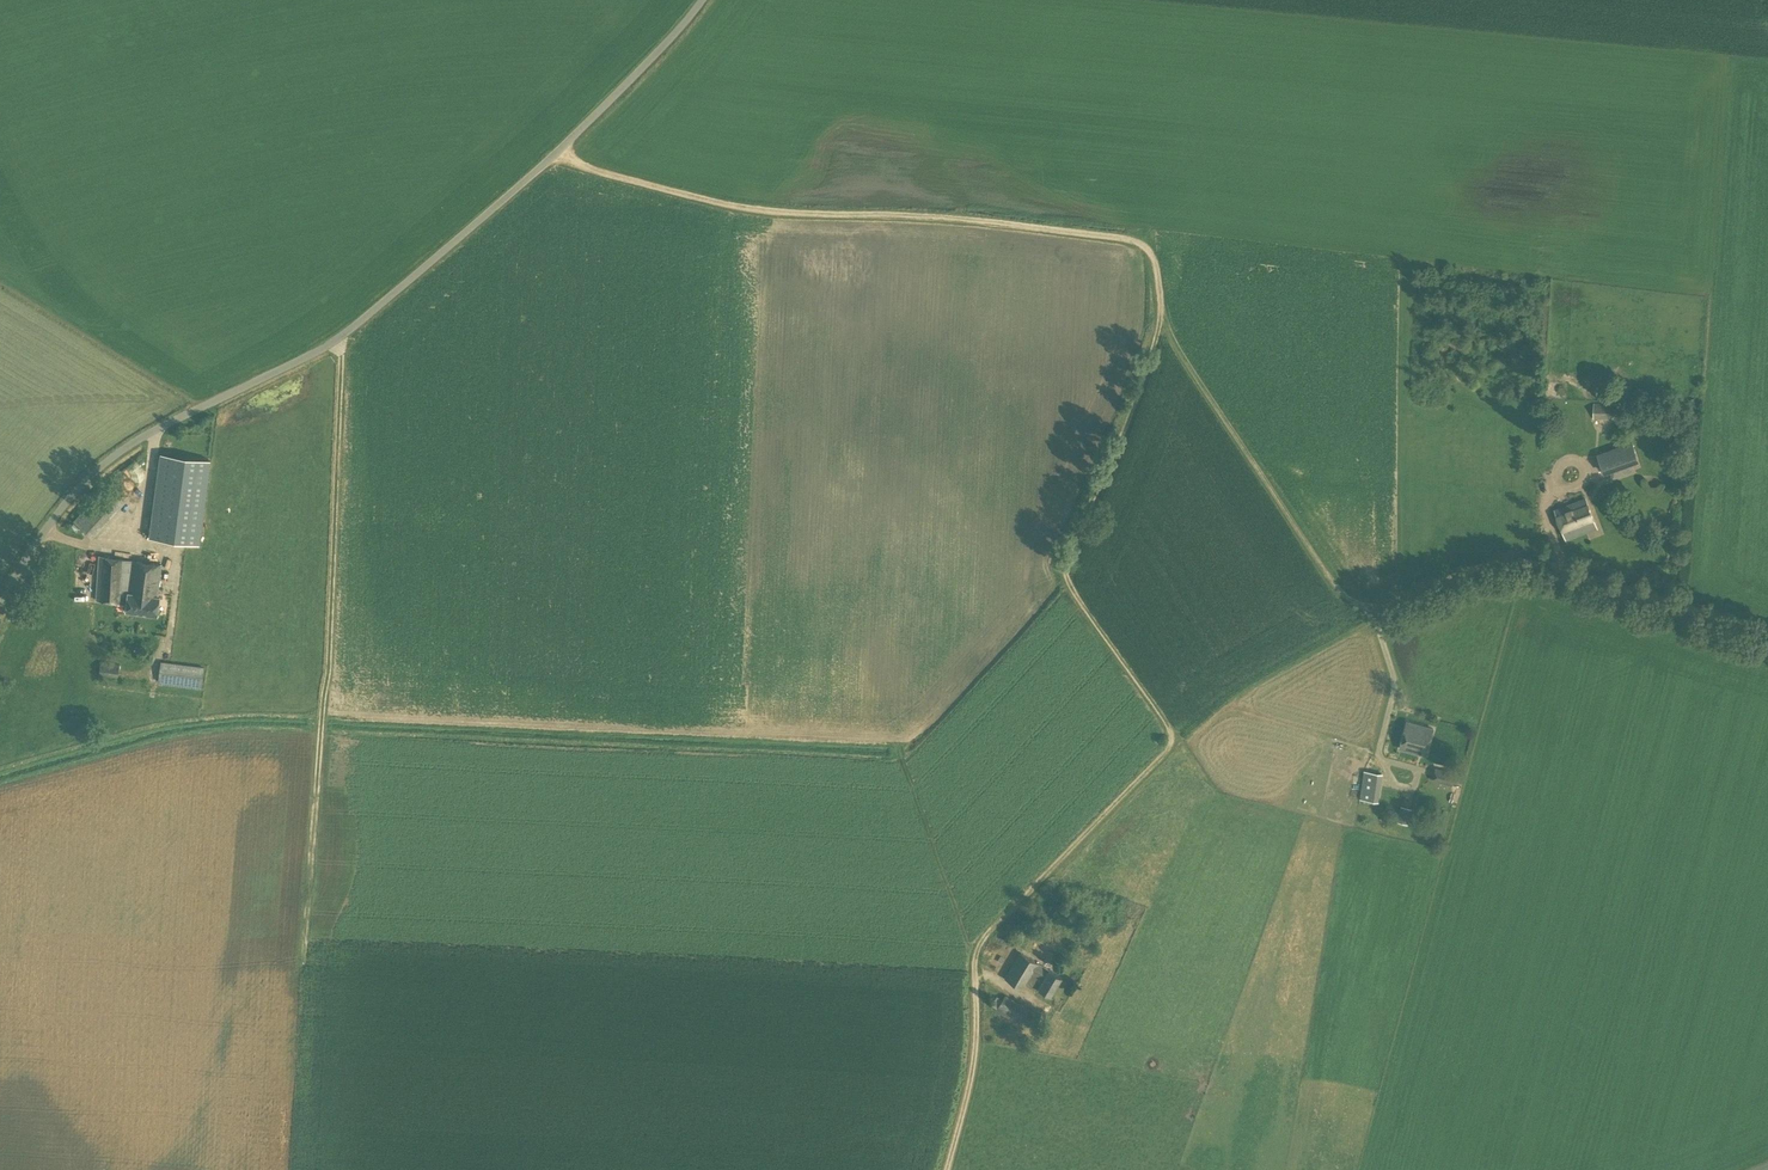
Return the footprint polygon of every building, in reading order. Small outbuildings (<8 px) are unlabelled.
[(1612,419),(1612,404),(1594,403),(1593,419),(1612,419)] [(1604,473),(1640,461),(1633,441),(1597,454),(1604,473)] [(210,459),(160,453),(158,469),(150,538),(198,544),(210,459)] [(92,538),(124,501),(106,485),(74,522),(92,538)] [(1567,540),(1598,528),(1586,499),(1556,511),(1567,540)] [(158,615),(160,597),(158,596),(162,564),(101,557),(96,600),(127,604),(126,611),(158,615)] [(118,677),(120,664),(101,661),(99,675),(118,677)] [(202,687),(204,667),(161,661),(159,682),(202,687)] [(1427,755),(1435,729),(1408,721),(1401,748),(1427,755)] [(1452,785),(1455,773),(1436,768),(1433,780),(1452,785)] [(1379,801),(1383,773),(1364,770),(1360,799),(1379,801)] [(1400,811),(1397,822),(1408,825),(1411,814),(1400,811)] [(1051,995),(1062,977),(1020,953),(1005,978),(1024,988),(1027,984),(1038,990),(1039,988),(1051,995)] [(1021,1025),(1030,1010),(1005,995),(996,1010),(1021,1025)]
